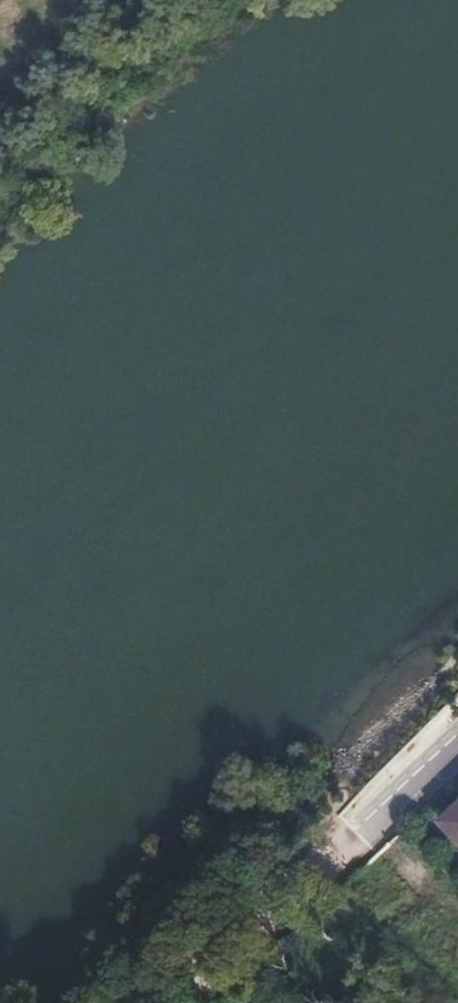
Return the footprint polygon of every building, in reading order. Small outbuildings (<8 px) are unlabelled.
[(450,824),(457,833),(457,815),(450,824)]
